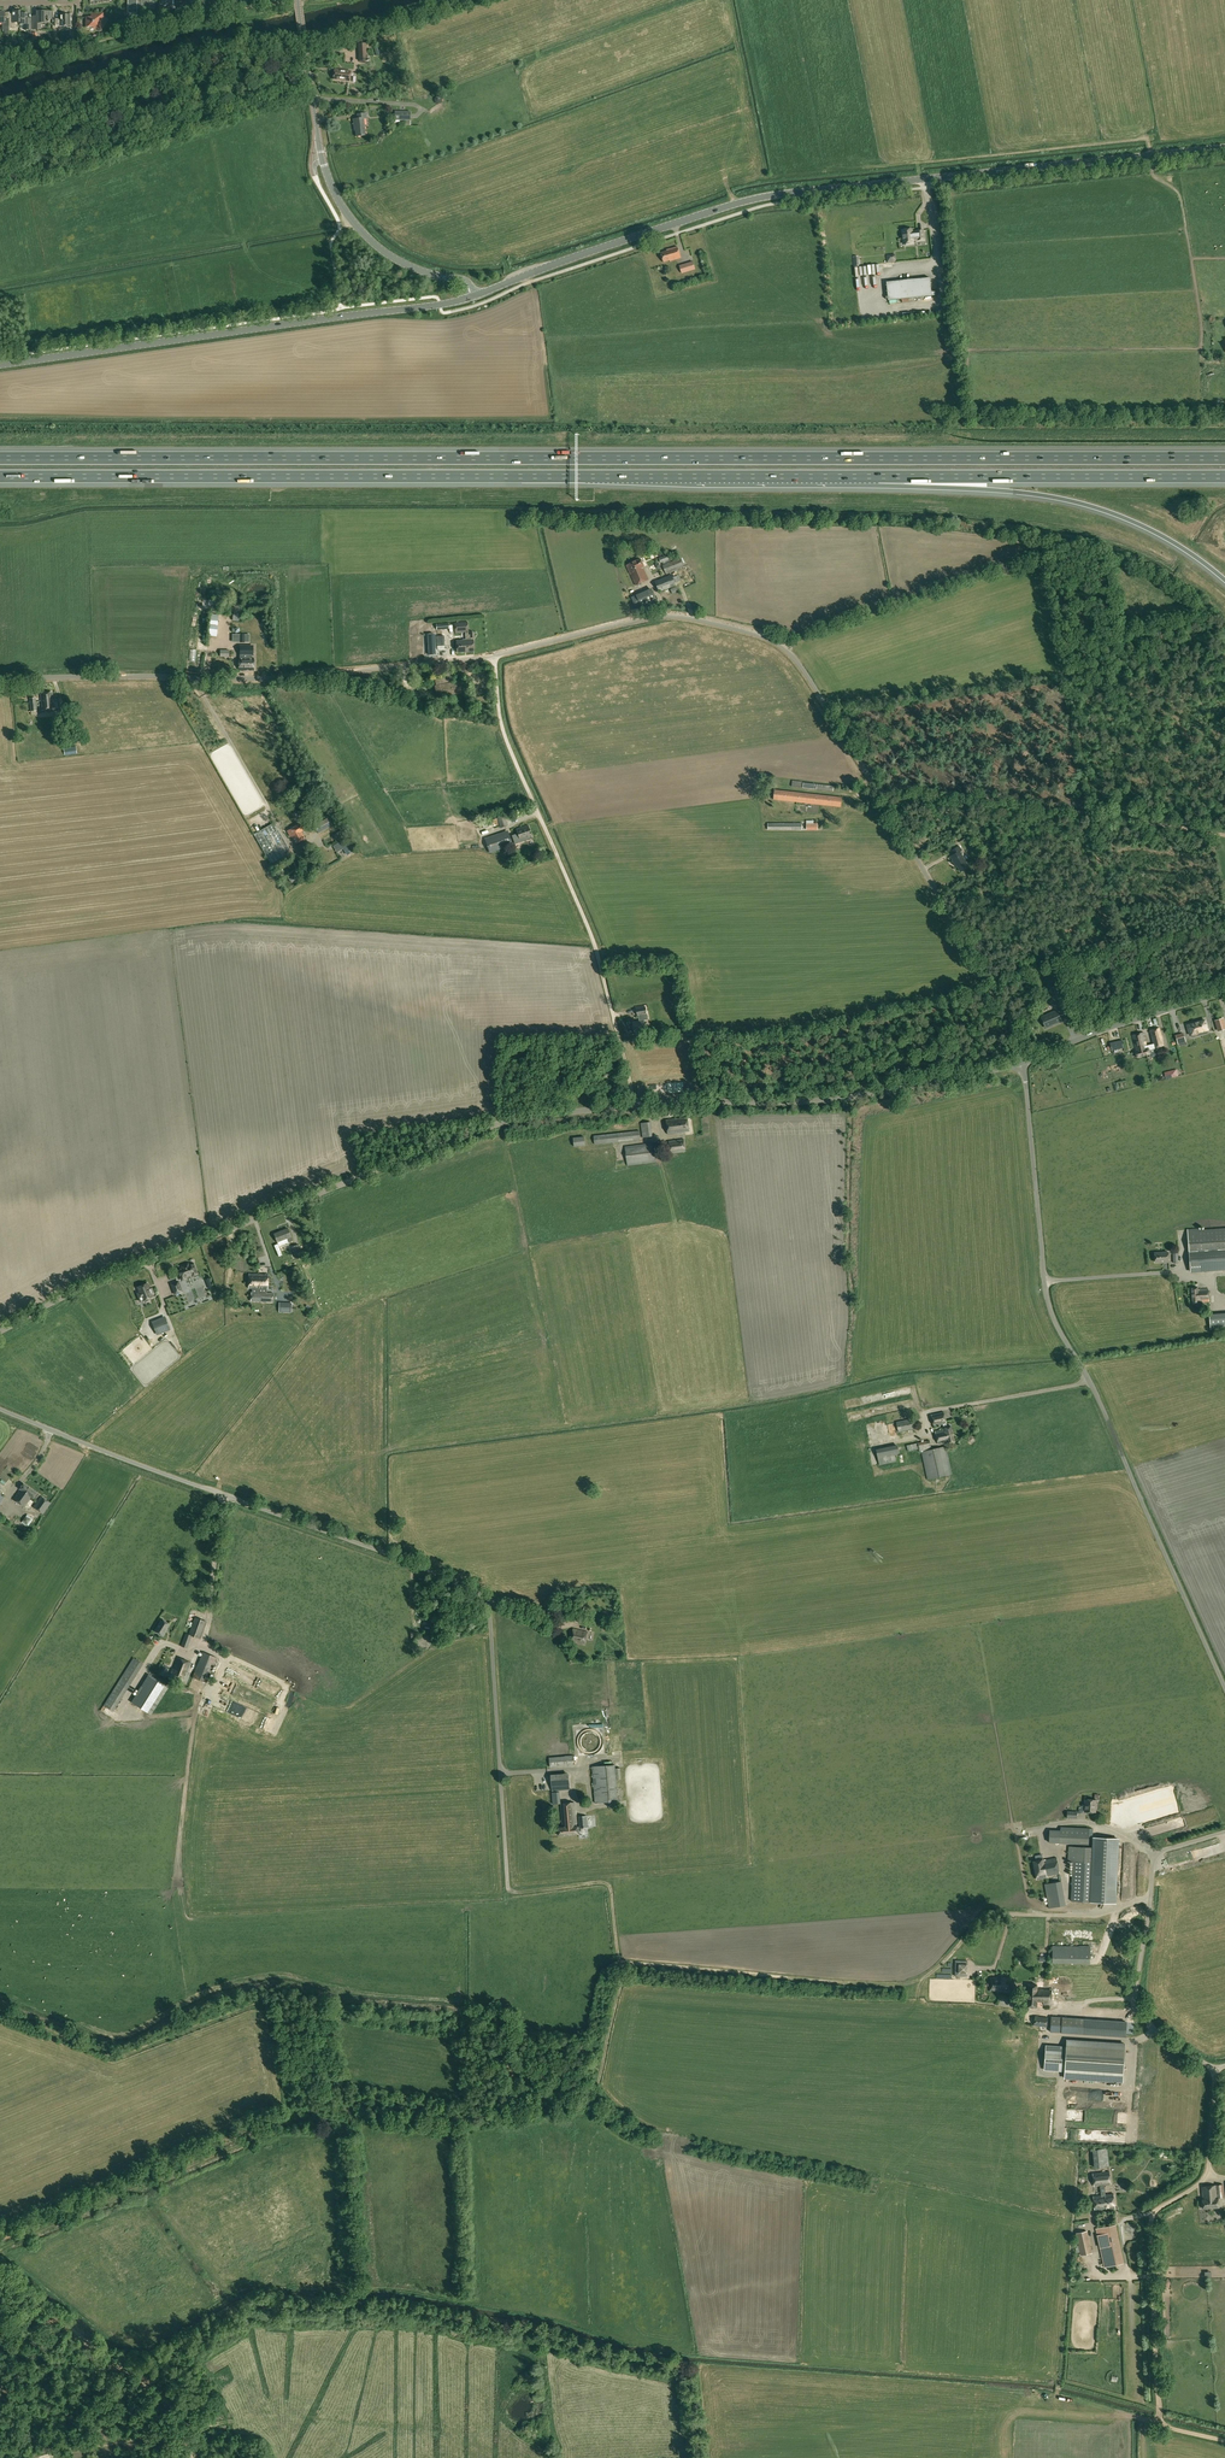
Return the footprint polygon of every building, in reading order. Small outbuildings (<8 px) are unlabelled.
[(141,9),(141,1),(137,1),(137,0),(128,0),(128,9),(141,9)] [(155,1),(150,1),(150,0),(141,0),(141,1),(141,9),(155,9),(155,1)] [(13,19),(9,19),(9,28),(15,28),(15,23),(20,23),(20,24),(20,13),(20,11),(13,11),(13,19)] [(37,21),(33,21),(33,29),(41,29),(41,23),(50,23),(50,19),(52,19),(52,11),(37,11),(37,21)] [(0,12),(0,23),(5,23),(5,26),(9,26),(9,28),(9,19),(9,17),(5,18),(5,12),(0,12)] [(28,13),(20,13),(20,24),(25,24),(25,28),(25,30),(26,30),(31,30),(31,20),(28,20),(28,17),(28,13)] [(103,18),(103,13),(91,13),(91,17),(86,17),(86,26),(94,26),(94,28),(101,28),(101,18),(103,18)] [(71,26),(71,14),(59,14),(60,18),(55,18),(55,26),(71,26)] [(367,60),(366,43),(359,44),(360,61),(367,60)] [(349,81),(350,71),(334,69),(333,79),(349,81)] [(394,120),(394,121),(410,121),(410,111),(394,111),(394,120)] [(367,118),(367,113),(357,114),(358,119),(353,119),(354,128),(356,128),(357,137),(366,135),(364,118),(367,118)] [(912,229),(902,230),(904,244),(913,243),(913,239),(918,238),(918,240),(924,240),(923,230),(917,231),(917,232),(912,233),(912,229)] [(681,258),(678,247),(667,250),(667,251),(661,253),(664,262),(670,260),(670,261),(681,258)] [(695,269),(693,262),(680,266),(682,273),(695,269)] [(873,274),(885,274),(884,263),(873,264),(873,274)] [(930,278),(887,282),(888,300),(932,296),(930,278)] [(684,566),(680,558),(663,565),(666,573),(684,566)] [(649,580),(643,567),(644,566),(641,559),(627,565),(636,585),(649,580)] [(655,581),(659,592),(676,585),(672,575),(655,581)] [(633,599),(638,610),(642,608),(643,610),(658,603),(653,590),(633,599)] [(463,639),(463,641),(456,641),(456,651),(475,650),(475,640),(471,640),(471,638),(472,638),(474,638),(474,631),(469,632),(470,635),(468,635),(467,622),(455,623),(455,633),(465,633),(466,639),(463,639)] [(445,635),(436,636),(436,637),(429,637),(429,649),(437,649),(437,646),(445,645),(445,635)] [(254,670),(254,658),(239,658),(239,670),(254,670)] [(469,677),(468,672),(467,667),(438,673),(440,679),(435,680),(436,685),(469,677)] [(415,673),(416,682),(430,680),(429,671),(415,673)] [(466,691),(464,680),(435,686),(437,697),(466,691)] [(54,709),(52,692),(40,693),(42,710),(54,709)] [(435,712),(445,714),(446,707),(436,704),(435,712)] [(76,746),(64,748),(65,755),(77,753),(76,746)] [(841,807),(842,797),(775,790),(774,799),(841,807)] [(497,817),(500,828),(508,825),(505,815),(497,817)] [(319,833),(335,824),(330,816),(314,826),(319,833)] [(818,823),(814,823),(814,820),(807,820),(807,830),(818,830),(818,823)] [(254,834),(272,866),(293,854),(274,823),(254,834)] [(305,838),(301,832),(303,830),(300,824),(287,831),(290,837),(291,836),(296,844),(305,838)] [(532,838),(528,825),(516,829),(520,840),(528,838),(528,839),(532,838)] [(333,835),(336,841),(345,837),(341,831),(333,835)] [(489,851),(509,844),(505,832),(484,839),(489,851)] [(344,840),(334,847),(337,851),(342,848),(346,855),(347,854),(348,855),(350,853),(350,852),(351,852),(344,840)] [(960,871),(969,867),(960,851),(962,850),(959,846),(951,851),(954,855),(950,857),(955,864),(956,863),(960,871)] [(289,879),(292,883),(302,874),(299,870),(289,879)] [(647,1014),(646,1006),(636,1008),(637,1016),(640,1015),(641,1020),(632,1021),(634,1033),(646,1031),(644,1020),(643,1020),(642,1015),(647,1014)] [(1060,1011),(1044,1018),(1048,1028),(1064,1021),(1060,1011)] [(1218,1031),(1224,1029),(1224,1025),(1223,1018),(1215,1020),(1218,1031)] [(1205,1020),(1187,1025),(1190,1035),(1192,1034),(1193,1037),(1203,1034),(1202,1031),(1208,1030),(1205,1020)] [(663,1028),(653,1030),(655,1037),(665,1036),(663,1028)] [(1155,1048),(1164,1046),(1159,1028),(1150,1030),(1153,1044),(1146,1046),(1143,1032),(1138,1034),(1139,1040),(1140,1047),(1141,1047),(1142,1050),(1144,1049),(1146,1055),(1151,1054),(1150,1050),(1155,1049),(1155,1048)] [(1183,1033),(1176,1035),(1178,1043),(1185,1041),(1183,1033)] [(1136,1057),(1146,1055),(1144,1049),(1142,1050),(1141,1047),(1140,1047),(1139,1040),(1138,1034),(1132,1035),(1136,1051),(1135,1052),(1136,1057)] [(1125,1039),(1110,1043),(1112,1050),(1124,1048),(1123,1045),(1127,1044),(1125,1039)] [(1172,1070),(1164,1072),(1166,1079),(1174,1077),(1173,1077),(1177,1076),(1175,1070),(1172,1071),(1172,1070)] [(689,1131),(688,1117),(679,1118),(666,1120),(668,1134),(681,1133),(681,1132),(689,1131)] [(651,1122),(641,1123),(643,1137),(652,1136),(651,1122)] [(640,1139),(639,1131),(594,1136),(595,1144),(640,1139)] [(574,1147),(586,1145),(585,1136),(574,1137),(574,1147)] [(685,1152),(684,1139),(669,1141),(670,1153),(685,1152)] [(656,1161),(653,1143),(625,1147),(628,1165),(656,1161)] [(277,1242),(287,1238),(289,1242),(293,1240),(288,1228),(274,1234),(277,1242)] [(1216,1249),(1224,1249),(1224,1228),(1199,1230),(1198,1228),(1187,1229),(1189,1251),(1216,1249)] [(292,1247),(296,1258),(303,1255),(299,1244),(292,1247)] [(1155,1253),(1155,1262),(1164,1261),(1164,1262),(1169,1262),(1168,1252),(1155,1253)] [(182,1268),(178,1269),(182,1280),(186,1278),(185,1277),(192,1274),(193,1276),(197,1274),(193,1263),(189,1265),(188,1263),(181,1266),(182,1268)] [(172,1282),(179,1280),(177,1273),(170,1275),(172,1282)] [(257,1274),(249,1273),(248,1288),(252,1288),(251,1292),(251,1301),(273,1302),(273,1293),(266,1293),(256,1292),(257,1288),(258,1285),(258,1280),(257,1280),(257,1274)] [(256,1292),(266,1293),(267,1288),(268,1288),(268,1274),(257,1274),(257,1280),(258,1280),(258,1285),(257,1288),(256,1292)] [(178,1281),(171,1284),(175,1294),(182,1292),(178,1281)] [(140,1292),(137,1293),(140,1299),(142,1298),(143,1301),(153,1297),(152,1294),(154,1293),(152,1287),(149,1288),(147,1283),(138,1287),(140,1292)] [(1209,1301),(1208,1289),(1198,1289),(1198,1287),(1191,1288),(1192,1304),(1199,1303),(1199,1305),(1202,1305),(1202,1302),(1209,1301)] [(288,1312),(288,1308),(298,1308),(298,1302),(279,1303),(279,1312),(288,1312)] [(1209,1315),(1211,1329),(1224,1328),(1224,1313),(1209,1315)] [(165,1318),(153,1323),(157,1333),(169,1328),(165,1318)] [(955,1442),(951,1426),(947,1427),(946,1423),(944,1412),(931,1414),(934,1426),(943,1424),(944,1428),(943,1428),(943,1429),(935,1431),(938,1444),(948,1441),(949,1443),(955,1442)] [(899,1431),(915,1428),(913,1418),(896,1421),(899,1431)] [(930,1440),(918,1443),(907,1445),(908,1451),(919,1449),(920,1451),(922,1451),(928,1479),(952,1474),(946,1446),(932,1449),(930,1440)] [(3,1488),(9,1479),(2,1473),(0,1475),(0,1493),(1,1492),(3,1493),(6,1490),(3,1488)] [(33,1498),(37,1493),(23,1483),(20,1488),(20,1489),(13,1499),(24,1507),(31,1497),(33,1498)] [(43,1514),(51,1503),(41,1496),(33,1507),(43,1514)] [(33,1519),(27,1514),(22,1522),(28,1527),(33,1519)] [(200,1639),(206,1621),(195,1617),(189,1634),(186,1633),(181,1646),(187,1648),(192,1636),(200,1639)] [(169,1624),(162,1619),(155,1631),(163,1636),(166,1632),(165,1631),(169,1624)] [(585,1644),(587,1632),(573,1629),(570,1641),(585,1644)] [(206,1682),(216,1657),(203,1652),(193,1677),(206,1682)] [(114,1711),(143,1664),(134,1657),(104,1705),(102,1709),(105,1710),(107,1707),(114,1711)] [(188,1672),(192,1663),(178,1657),(173,1669),(172,1669),(169,1676),(186,1683),(190,1673),(188,1672)] [(149,1715),(164,1691),(147,1679),(131,1704),(149,1715)] [(550,1767),(575,1765),(574,1755),(549,1757),(550,1767)] [(618,1801),(615,1765),(592,1766),(595,1803),(618,1801)] [(552,1790),(571,1789),(569,1773),(551,1774),(552,1790)] [(1096,1809),(1097,1804),(1096,1804),(1096,1800),(1085,1799),(1085,1812),(1095,1812),(1095,1808),(1096,1809)] [(578,1834),(578,1826),(576,1826),(574,1802),(560,1803),(563,1827),(558,1827),(559,1835),(578,1834)] [(588,1827),(587,1816),(579,1817),(580,1828),(588,1827)] [(1061,1827),(1060,1840),(1089,1841),(1089,1828),(1061,1827)] [(1073,1860),(1071,1901),(1115,1903),(1119,1838),(1094,1837),(1094,1847),(1069,1846),(1068,1860),(1073,1860)] [(1063,1873),(1060,1857),(1043,1860),(1043,1859),(1033,1861),(1037,1879),(1047,1878),(1047,1876),(1063,1873)] [(1066,1905),(1062,1881),(1051,1883),(1055,1907),(1066,1905)] [(1053,1946),(1053,1963),(1090,1964),(1090,1946),(1053,1946)] [(955,1960),(955,1976),(967,1976),(968,1960),(955,1960)] [(1100,1995),(1100,1965),(1052,1964),(1052,1988),(1043,1987),(1043,1984),(1039,1984),(1039,1981),(1035,1981),(1035,1985),(1028,1984),(1027,2007),(1037,2007),(1044,2007),(1044,2004),(1051,2005),(1051,2000),(1068,2000),(1068,1995),(1100,1995)] [(1010,1992),(1011,1978),(990,1978),(989,1991),(1004,1991),(1004,1992),(1010,1992)] [(1051,2018),(1048,2017),(1035,2016),(1034,2025),(1047,2027),(1047,2023),(1051,2023),(1050,2032),(1083,2034),(1085,2019),(1051,2016),(1051,2018)] [(1065,2071),(1064,2078),(1123,2081),(1125,2044),(1067,2039),(1066,2047),(1046,2046),(1044,2069),(1065,2071)] [(1092,2149),(1094,2168),(1109,2166),(1108,2148),(1092,2149)] [(1111,2184),(1109,2171),(1093,2173),(1094,2186),(1100,2185),(1105,2185),(1111,2184)] [(1224,2197),(1223,2184),(1202,2186),(1203,2199),(1202,2199),(1203,2208),(1219,2207),(1218,2198),(1224,2197)] [(1105,2185),(1100,2185),(1101,2195),(1093,2196),(1095,2210),(1104,2209),(1104,2208),(1106,2208),(1106,2209),(1115,2208),(1113,2194),(1105,2194),(1105,2185)] [(1124,2262),(1116,2225),(1096,2229),(1104,2267),(1124,2262)] [(1076,2233),(1081,2256),(1092,2253),(1087,2230),(1076,2233)]
